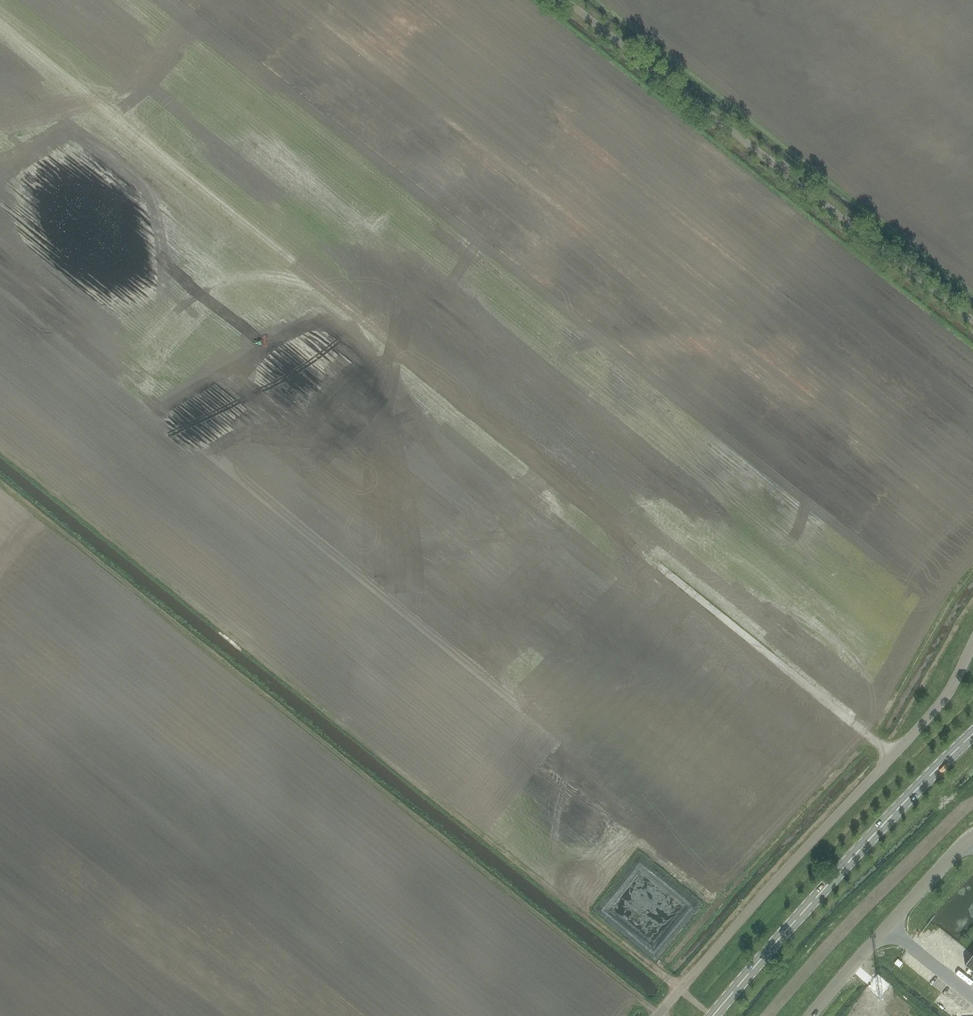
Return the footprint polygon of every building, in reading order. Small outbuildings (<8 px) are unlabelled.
[(965,964),(972,970),(972,954),(965,964)]
